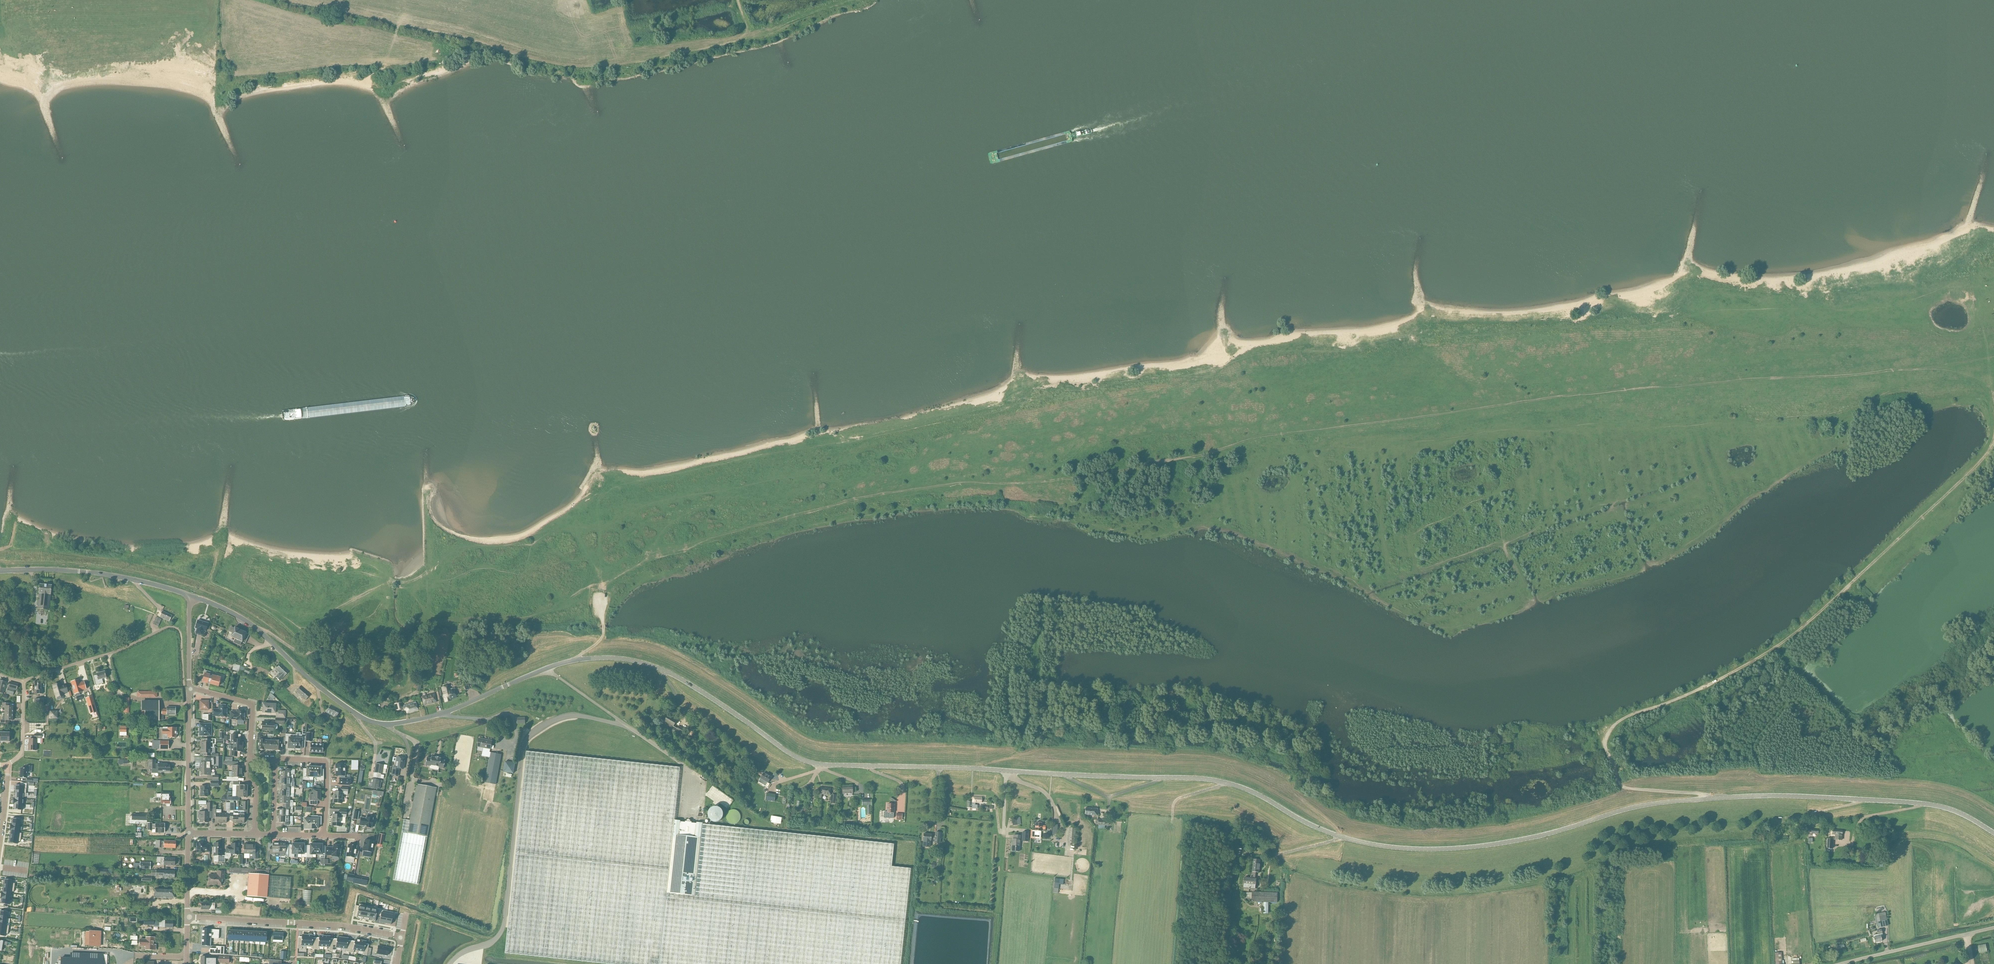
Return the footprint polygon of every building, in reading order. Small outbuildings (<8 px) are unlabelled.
[(37,609),(49,611),(50,595),(51,586),(40,585),(39,593),(37,609)] [(162,611),(159,617),(169,621),(172,616),(162,611)] [(158,627),(161,619),(156,617),(152,624),(158,627)] [(196,633),(202,635),(203,630),(206,631),(208,623),(197,620),(195,628),(198,629),(196,633)] [(241,642),(242,642),(246,633),(234,627),(234,628),(231,627),(229,631),(232,633),(230,637),(235,639),(233,643),(240,646),(241,642)] [(275,677),(280,681),(289,671),(282,663),(276,670),(279,673),(275,677)] [(210,684),(218,686),(221,678),(212,676),(210,676),(210,675),(210,672),(204,670),(203,674),(204,674),(202,682),(208,683),(208,682),(210,683),(210,684)] [(104,671),(103,672),(103,671),(101,672),(96,674),(97,675),(94,676),(96,685),(103,683),(102,679),(106,678),(104,671)] [(71,682),(75,694),(82,692),(82,690),(86,689),(84,682),(80,683),(79,680),(71,682)] [(415,681),(412,690),(420,692),(422,683),(415,681)] [(7,693),(13,695),(14,690),(16,690),(18,684),(10,682),(7,693)] [(61,686),(60,683),(53,685),(56,697),(64,695),(63,693),(67,692),(65,685),(61,686)] [(300,686),(296,692),(306,700),(310,694),(300,686)] [(448,686),(442,687),(445,702),(450,701),(450,700),(457,698),(454,689),(449,690),(448,686)] [(424,705),(436,703),(434,694),(422,697),(424,705)] [(92,695),(86,697),(90,709),(96,707),(92,695)] [(121,702),(121,709),(124,710),(124,713),(129,713),(130,698),(125,698),(124,703),(121,702)] [(209,700),(199,700),(199,710),(209,710),(209,700)] [(158,720),(163,720),(163,715),(175,715),(176,707),(167,707),(167,709),(162,709),(162,711),(158,711),(159,702),(142,702),(142,711),(145,711),(145,720),(158,720)] [(407,713),(418,710),(416,702),(403,706),(404,707),(402,707),(401,702),(395,704),(397,711),(404,709),(404,711),(406,710),(407,713)] [(5,713),(13,713),(13,706),(10,706),(10,703),(1,703),(1,706),(5,707),(5,713)] [(275,705),(275,703),(271,703),(271,704),(263,704),(263,705),(262,705),(262,706),(261,706),(261,707),(262,707),(262,708),(263,708),(263,712),(275,713),(275,705)] [(218,717),(226,717),(227,706),(219,705),(219,710),(217,710),(213,709),(213,716),(218,716),(218,717)] [(326,712),(336,717),(340,710),(330,705),(329,709),(328,709),(326,712)] [(236,720),(244,720),(244,710),(237,710),(237,713),(235,713),(235,712),(231,712),(230,719),(236,719),(236,720)] [(276,718),(285,718),(286,718),(286,711),(276,710),(276,718)] [(13,713),(5,713),(2,713),(2,720),(1,720),(1,723),(10,723),(10,720),(13,720),(13,713)] [(667,725),(670,727),(671,725),(674,726),(677,721),(668,715),(664,721),(668,723),(667,725)] [(262,730),(273,731),(274,722),(269,722),(262,722),(262,725),(261,726),(261,728),(262,729),(262,730)] [(199,728),(199,736),(211,736),(211,724),(204,724),(204,728),(199,728)] [(670,732),(680,737),(683,733),(682,733),(684,729),(679,726),(677,729),(673,726),(670,732)] [(163,735),(163,739),(168,739),(168,738),(176,738),(176,728),(168,728),(168,727),(163,727),(163,729),(162,729),(162,735),(163,735)] [(1,743),(1,741),(9,742),(9,733),(0,733),(0,743),(1,743)] [(29,750),(36,750),(36,743),(43,743),(43,738),(42,738),(42,734),(34,734),(34,739),(29,739),(29,745),(29,750)] [(233,746),(243,746),(243,740),(238,740),(238,735),(231,734),(231,742),(233,742),(233,746)] [(289,750),(294,750),(294,748),(295,749),(295,738),(291,738),(291,734),(286,734),(285,738),(285,741),(288,742),(288,748),(289,748),(289,750)] [(295,750),(300,750),(300,749),(301,749),(302,742),(305,743),(306,735),(300,735),(300,738),(295,738),(295,749),(296,749),(295,750)] [(276,750),(282,751),(282,745),(285,745),(285,741),(285,738),(281,737),(281,741),(276,741),(276,750)] [(485,783),(496,784),(501,755),(491,753),(490,752),(490,749),(491,749),(492,741),(479,738),(477,747),(483,748),(482,756),(490,757),(485,783)] [(201,742),(201,748),(211,748),(211,745),(216,745),(216,739),(203,739),(203,742),(201,742)] [(310,752),(323,752),(323,744),(310,744),(310,752)] [(230,756),(237,757),(237,751),(243,752),(243,746),(233,746),(233,749),(231,749),(230,756)] [(208,756),(215,756),(215,753),(211,753),(211,748),(201,748),(201,753),(203,753),(203,755),(208,755),(208,756)] [(712,752),(713,752),(711,750),(710,752),(709,752),(708,754),(714,759),(716,756),(717,756),(718,754),(716,753),(715,755),(714,754),(712,752)] [(608,963),(901,963),(911,869),(892,867),(894,845),(710,825),(711,821),(709,819),(703,819),(702,823),(696,823),(696,824),(691,823),(691,822),(685,821),(685,822),(680,822),(680,821),(674,820),(680,768),(526,751),(505,953),(608,963)] [(438,768),(443,769),(444,761),(440,760),(440,759),(439,758),(439,757),(436,756),(435,757),(435,758),(431,757),(431,758),(426,758),(425,765),(429,766),(430,765),(434,766),(433,766),(437,767),(438,766),(439,767),(438,768)] [(201,769),(211,769),(211,765),(214,765),(214,758),(211,758),(211,757),(202,757),(202,762),(201,762),(201,769)] [(392,775),(398,776),(399,768),(403,769),(405,758),(397,757),(395,767),(393,767),(392,775)] [(158,773),(158,772),(169,772),(169,766),(166,766),(166,764),(156,764),(156,760),(149,760),(149,768),(152,768),(151,773),(158,773)] [(232,771),(242,772),(242,766),(235,766),(235,762),(223,761),(223,765),(227,765),(227,766),(232,766),(232,771)] [(506,761),(504,771),(515,774),(517,763),(506,761)] [(339,785),(350,785),(350,778),(345,778),(345,776),(344,764),(335,764),(336,776),(340,776),(339,778),(339,785)] [(376,778),(380,778),(381,774),(382,774),(383,765),(375,764),(374,772),(376,773),(376,778)] [(21,768),(20,777),(26,778),(27,772),(31,773),(32,766),(27,765),(27,769),(21,768)] [(303,780),(309,780),(309,777),(313,777),(314,766),(310,765),(310,767),(307,767),(306,772),(303,772),(303,780)] [(317,780),(324,780),(324,773),(320,773),(320,767),(317,767),(318,766),(314,766),(313,777),(317,777),(317,780)] [(281,778),(291,778),(291,774),(294,774),(295,769),(285,768),(285,771),(281,771),(281,778)] [(212,780),(219,780),(219,775),(215,775),(215,773),(210,773),(211,769),(201,769),(200,775),(210,776),(210,775),(212,775),(212,780)] [(222,781),(238,781),(238,777),(242,777),(242,772),(232,771),(232,776),(226,776),(226,779),(222,779),(222,781)] [(758,782),(768,788),(771,784),(768,782),(771,777),(764,773),(761,778),(758,782)] [(291,788),(294,788),(294,782),(290,782),(291,778),(281,778),(281,785),(285,785),(285,787),(291,788)] [(373,779),(372,787),(380,789),(381,780),(373,779)] [(393,880),(418,884),(436,788),(416,784),(410,820),(404,819),(393,880)] [(280,797),(290,797),(290,794),(294,794),(294,788),(291,788),(285,787),(285,790),(280,790),(280,797)] [(332,803),(341,803),(342,794),(347,795),(348,791),(348,788),(341,787),(340,791),(341,791),(341,792),(334,791),(334,798),(333,798),(332,803)] [(310,805),(317,805),(317,801),(320,801),(320,790),(313,790),(313,800),(310,800),(310,805)] [(247,798),(247,791),(239,791),(236,791),(236,797),(227,797),(227,801),(239,801),(239,797),(247,798)] [(156,792),(142,792),(142,799),(149,799),(149,798),(161,798),(161,804),(166,804),(166,806),(170,806),(170,804),(170,800),(170,794),(161,794),(156,794),(156,792)] [(766,800),(776,802),(777,795),(767,793),(766,800)] [(284,806),(293,807),(293,801),(290,800),(290,797),(280,797),(280,803),(284,803),(284,806)] [(973,806),(975,806),(975,802),(981,803),(982,797),(973,797),(972,802),(973,802),(973,806)] [(867,806),(867,814),(871,814),(871,806),(872,806),(872,799),(862,799),(862,806),(867,806)] [(233,823),(239,823),(239,810),(234,810),(234,803),(232,803),(230,803),(230,811),(230,821),(233,821),(233,823)] [(280,816),(289,816),(290,813),(292,813),(293,807),(284,806),(284,809),(280,809),(280,816)] [(215,823),(221,823),(221,813),(221,810),(216,810),(216,807),(213,807),(212,812),(212,819),(215,819),(215,823)] [(239,810),(239,823),(244,823),(244,816),(248,816),(248,810),(247,810),(243,810),(243,807),(239,807),(239,810)] [(717,822),(718,822),(719,821),(720,821),(720,820),(721,820),(721,819),(722,819),(722,818),(723,817),(723,816),(723,815),(723,814),(723,813),(723,812),(722,811),(722,810),(721,809),(720,808),(719,808),(718,807),(717,807),(715,807),(714,807),(713,807),(712,808),(711,808),(710,809),(709,810),(709,811),(708,811),(708,812),(708,813),(708,814),(708,815),(708,816),(708,817),(708,818),(709,818),(709,819),(710,820),(711,820),(711,821),(712,821),(712,822),(713,822),(714,822),(715,822),(716,822),(717,822)] [(331,826),(340,826),(341,817),(346,818),(346,814),(347,811),(339,810),(339,814),(339,815),(333,814),(332,821),(331,821),(331,826)] [(200,822),(208,822),(208,812),(199,812),(199,815),(200,815),(200,822)] [(894,813),(894,817),(896,817),(896,821),(897,821),(897,827),(901,827),(902,821),(903,821),(904,812),(896,812),(896,813),(894,813)] [(130,816),(129,823),(131,823),(135,824),(135,822),(147,822),(147,814),(135,813),(135,814),(132,814),(132,816),(131,816),(130,816)] [(772,822),(780,824),(781,817),(773,815),(772,822)] [(283,825),(293,826),(293,823),(289,823),(289,816),(280,816),(279,822),(283,823),(283,825)] [(311,829),(318,829),(318,825),(321,825),(321,816),(318,816),(318,819),(311,819),(311,829)] [(373,818),(366,817),(366,818),(360,817),(359,825),(365,826),(365,827),(371,828),(371,827),(372,827),(373,819),(373,818)] [(1030,838),(1035,839),(1035,838),(1041,838),(1041,831),(1043,831),(1044,830),(1046,830),(1046,826),(1042,825),(1042,823),(1036,822),(1035,829),(1031,829),(1030,838)] [(155,832),(164,832),(164,824),(155,824),(152,824),(152,823),(148,823),(142,823),(142,824),(142,826),(145,826),(145,825),(147,825),(147,831),(152,831),(152,830),(155,830),(155,832)] [(1835,840),(1842,840),(1842,830),(1833,830),(1832,834),(1835,834),(1835,840)] [(923,847),(930,847),(930,841),(931,841),(931,839),(935,839),(934,843),(940,844),(941,839),(942,839),(943,833),(935,832),(935,836),(931,835),(932,834),(924,834),(923,840),(923,847)] [(1011,851),(1019,852),(1020,836),(1014,835),(1013,839),(1012,839),(1011,851)] [(364,846),(363,850),(372,852),(374,841),(366,839),(365,842),(364,842),(363,846),(364,846)] [(164,848),(176,848),(176,841),(164,841),(161,841),(161,840),(156,840),(155,848),(161,848),(164,848)] [(220,843),(220,842),(216,842),(216,843),(214,843),(214,851),(213,851),(213,855),(214,855),(214,856),(218,856),(218,862),(225,862),(225,855),(222,855),(222,844),(220,843)] [(289,857),(294,857),(294,854),(298,854),(298,844),(298,843),(293,842),(293,843),(292,843),(292,850),(289,850),(289,857)] [(205,845),(205,843),(197,843),(197,844),(197,847),(197,852),(205,853),(205,852),(210,852),(210,845),(205,845)] [(275,853),(279,853),(279,843),(273,843),(272,848),(269,848),(269,854),(275,854),(275,853)] [(285,855),(289,855),(289,847),(286,847),(286,843),(279,843),(279,853),(285,853),(285,855)] [(301,857),(307,857),(307,850),(304,850),(304,844),(303,844),(303,843),(299,843),(299,844),(298,844),(298,854),(301,854),(301,857)] [(307,857),(312,858),(312,854),(316,855),(316,844),(315,843),(311,843),(311,844),(310,844),(310,850),(307,850),(307,857)] [(319,858),(325,858),(325,851),(322,851),(322,844),(321,844),(321,843),(317,843),(317,844),(316,844),(316,855),(319,855),(319,858)] [(231,854),(239,854),(239,844),(231,844),(231,847),(226,847),(226,853),(231,853),(231,854)] [(255,859),(258,859),(258,848),(255,848),(255,844),(250,844),(249,854),(255,854),(255,859)] [(333,848),(331,848),(331,847),(326,847),(326,855),(332,855),(331,856),(339,857),(341,846),(334,844),(333,848)] [(348,845),(346,857),(354,858),(356,846),(348,845)] [(160,857),(160,865),(164,865),(175,865),(175,859),(164,858),(164,857),(160,857)] [(1244,891),(1249,891),(1249,889),(1256,889),(1257,879),(1255,879),(1256,872),(1259,872),(1260,860),(1254,859),(1252,874),(1251,874),(1251,878),(1245,878),(1244,888),(1244,891)] [(249,869),(247,896),(267,897),(269,871),(249,869)] [(208,884),(221,885),(221,879),(224,879),(224,871),(218,871),(217,876),(209,875),(208,884)] [(174,898),(174,889),(155,888),(155,898),(174,898)] [(311,904),(312,890),(304,889),(303,904),(311,904)] [(1264,913),(1268,913),(1269,902),(1278,903),(1278,893),(1252,892),(1252,893),(1245,892),(1244,898),(1252,898),(1252,902),(1264,902),(1264,903),(1262,903),(1262,908),(1264,908),(1264,913)] [(357,917),(356,918),(363,919),(365,908),(366,905),(359,904),(359,906),(358,908),(358,910),(358,912),(357,913),(357,915),(357,917)] [(371,909),(369,920),(375,922),(377,907),(371,906),(371,909)] [(365,908),(363,919),(369,920),(371,909),(365,908)] [(378,910),(377,916),(380,916),(379,922),(385,924),(387,911),(378,910)] [(387,911),(385,924),(391,925),(392,918),(395,919),(396,913),(387,911)] [(1878,922),(1879,928),(1883,927),(1882,921),(1887,920),(1885,912),(1876,914),(1876,916),(1874,917),(1876,922),(1878,922)] [(165,928),(173,928),(173,922),(165,921),(165,919),(154,919),(154,920),(138,919),(138,923),(144,924),(144,925),(154,925),(154,927),(165,927),(165,928)] [(201,946),(211,946),(211,938),(219,938),(219,930),(202,929),(201,946)] [(1873,935),(1875,943),(1882,941),(1881,937),(1883,937),(1882,929),(1877,930),(1878,934),(1873,935)] [(89,931),(89,946),(100,947),(101,931),(89,931)] [(306,946),(306,947),(311,947),(311,949),(315,950),(316,939),(312,938),(313,935),(312,935),(312,934),(308,934),(308,935),(307,935),(307,946),(306,946)] [(298,938),(298,949),(302,949),(302,946),(306,946),(307,946),(307,935),(302,935),(302,938),(298,938)] [(316,939),(315,950),(319,950),(319,946),(324,947),(324,936),(323,936),(323,935),(320,935),(320,936),(319,936),(319,939),(316,939)] [(324,936),(324,947),(329,947),(329,950),(332,950),(333,939),(330,939),(330,936),(324,936)] [(146,949),(155,950),(155,944),(153,944),(153,942),(154,942),(154,938),(146,937),(146,940),(140,940),(140,946),(146,946),(146,949)] [(333,939),(332,950),(336,951),(336,948),(341,948),(343,938),(337,937),(337,940),(333,939)] [(343,938),(341,948),(346,949),(346,952),(349,952),(351,942),(348,941),(348,938),(343,938)] [(351,942),(349,952),(353,953),(354,950),(358,951),(360,940),(355,939),(355,942),(351,942)] [(360,940),(358,951),(363,952),(363,955),(367,956),(369,945),(365,944),(366,941),(360,940)] [(1,951),(3,945),(7,945),(7,944),(10,945),(11,943),(3,942),(3,941),(0,941),(0,951),(1,951)] [(216,948),(210,948),(210,954),(224,955),(224,947),(216,946),(216,948)] [(378,954),(389,956),(390,948),(379,946),(378,954)] [(107,955),(103,955),(103,954),(98,954),(98,956),(94,956),(94,954),(79,953),(79,958),(61,957),(61,963),(107,963),(107,955)] [(201,957),(201,963),(215,963),(229,963),(229,956),(216,956),(211,956),(208,956),(208,957),(201,957)]
